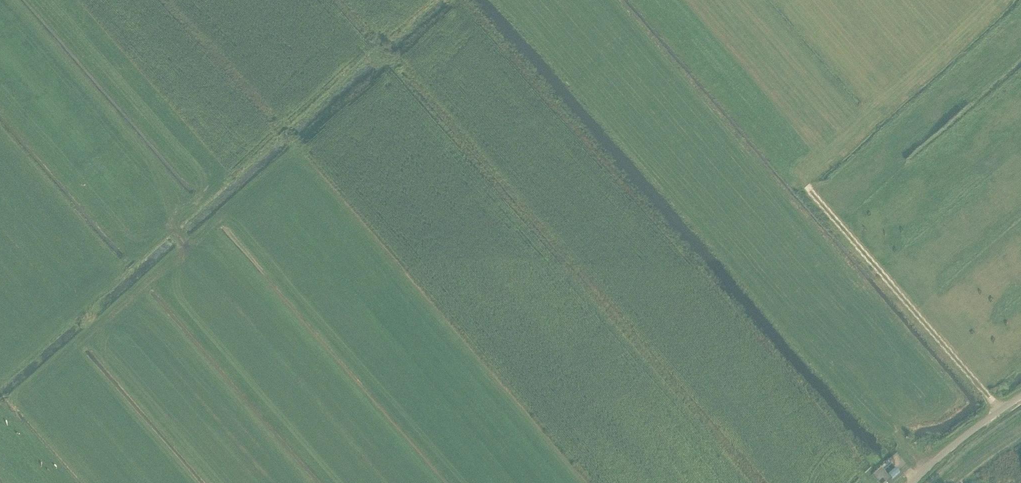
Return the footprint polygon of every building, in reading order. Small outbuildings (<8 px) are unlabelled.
[(889,475),(892,479),(900,473),(896,469),(889,475)]
